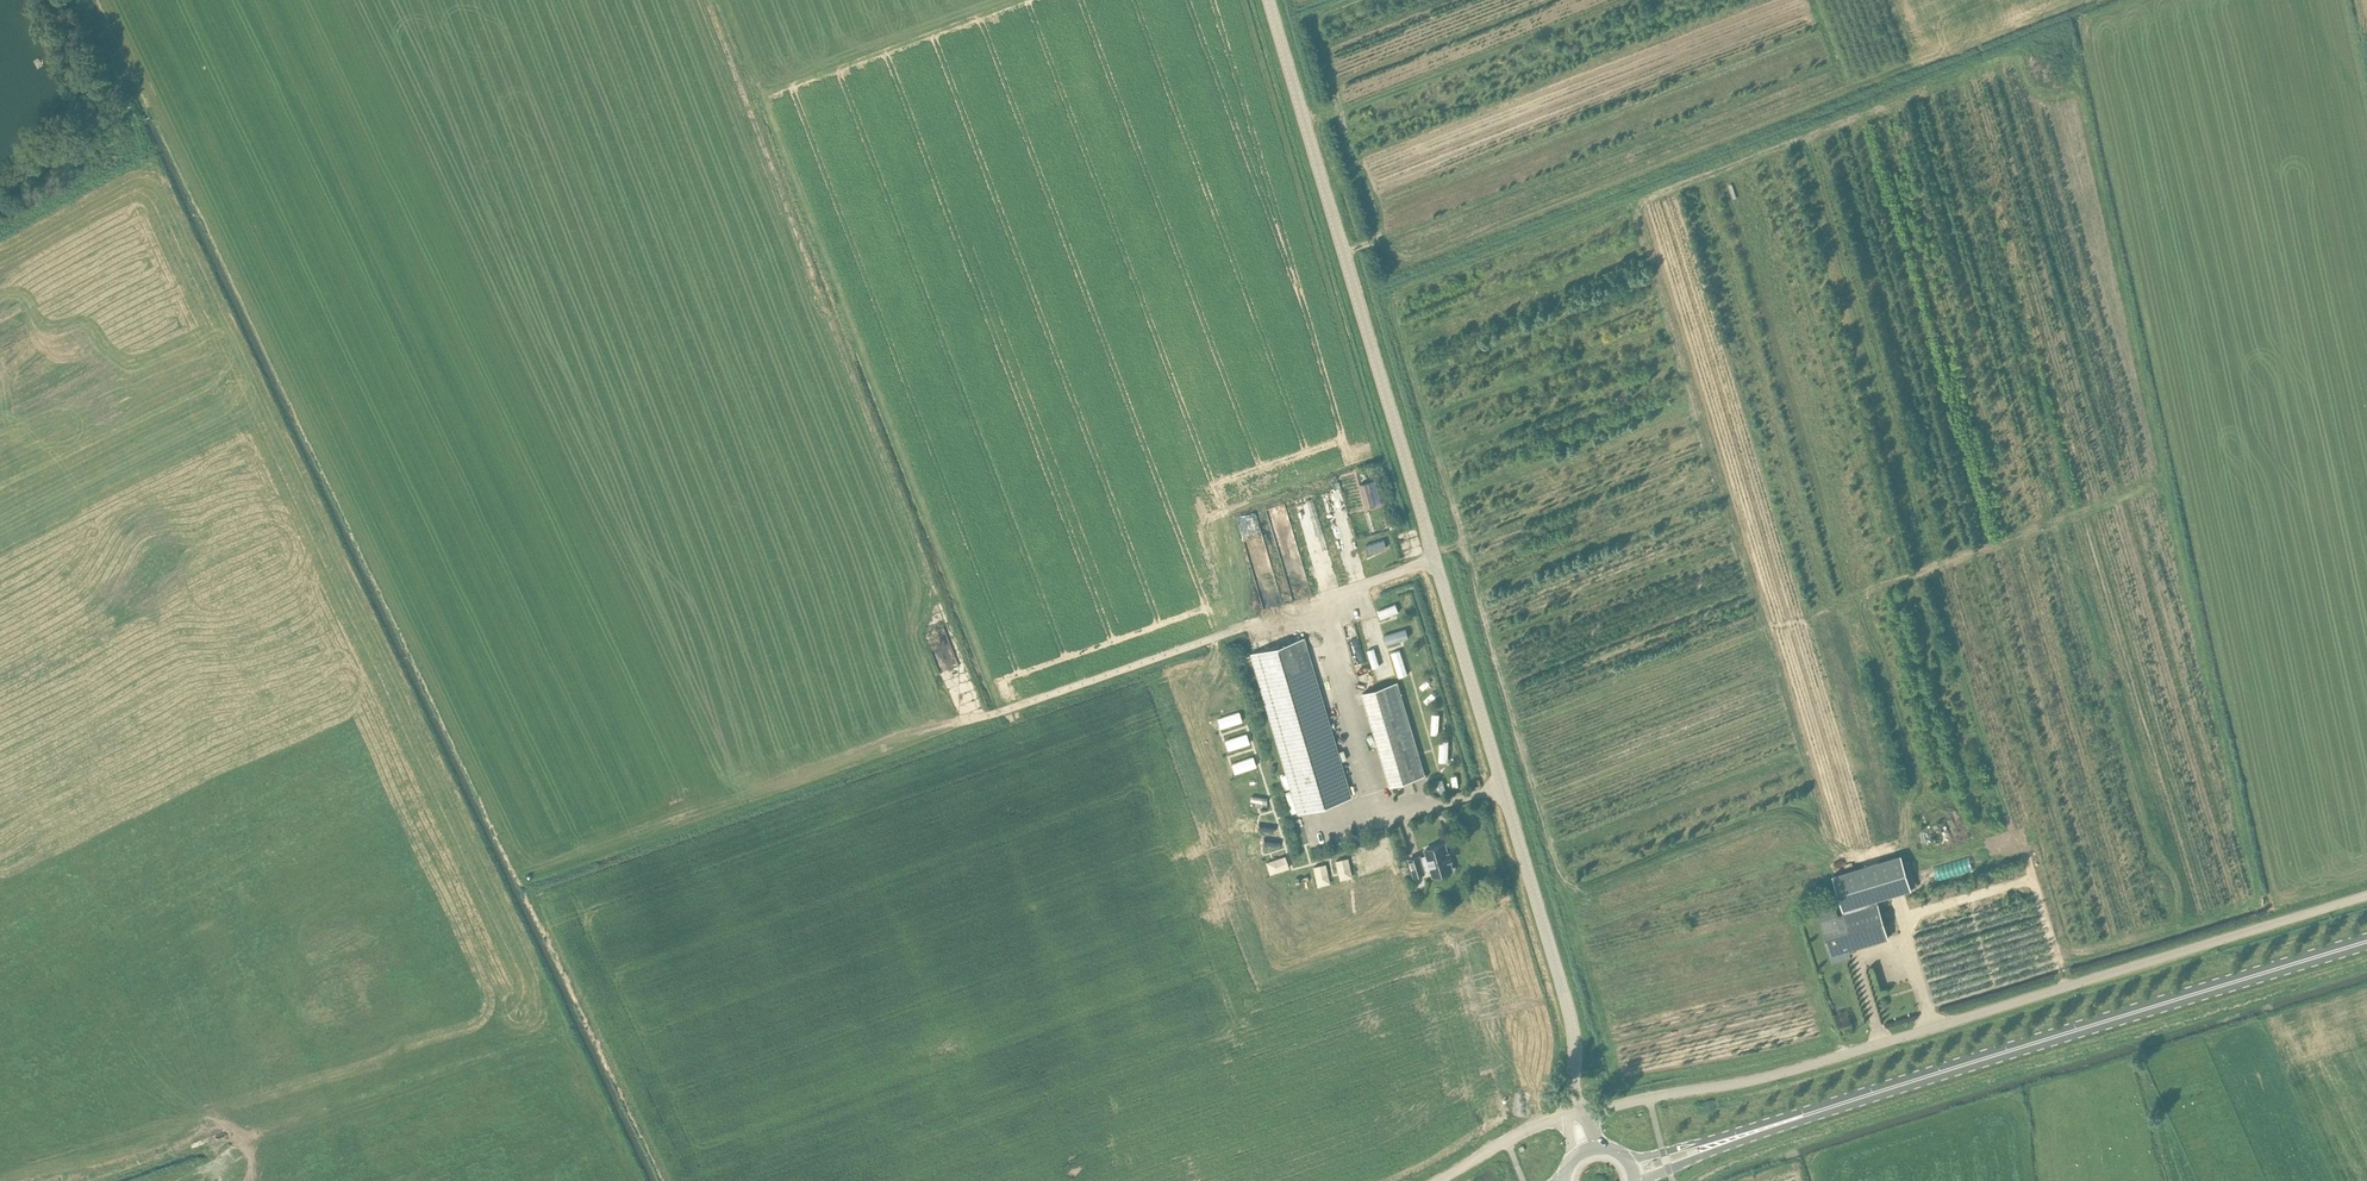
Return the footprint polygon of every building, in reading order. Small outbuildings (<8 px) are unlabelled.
[(1368,481),(1358,484),(1365,508),(1375,505),(1368,481)] [(1368,544),(1371,553),(1389,546),(1386,538),(1368,544)] [(1382,618),(1402,611),(1399,603),(1379,609),(1382,618)] [(1406,628),(1383,635),(1386,645),(1409,637),(1406,628)] [(1252,653),(1299,812),(1349,797),(1302,638),(1252,653)] [(1409,659),(1397,663),(1400,674),(1413,670),(1409,659)] [(1363,692),(1391,785),(1425,775),(1397,682),(1363,692)] [(1431,867),(1433,875),(1438,874),(1440,875),(1447,873),(1449,871),(1453,869),(1450,860),(1452,859),(1449,852),(1448,852),(1445,843),(1426,849),(1428,856),(1421,859),(1420,856),(1410,859),(1415,875),(1425,872),(1424,869),(1431,867)] [(1836,907),(1818,912),(1821,920),(1831,954),(1849,949),(1889,937),(1878,902),(1877,900),(1912,889),(1911,889),(1903,861),(1901,854),(1832,874),(1842,905),(1844,912),(1839,914),(1838,914),(1836,907)] [(1936,866),(1940,879),(1976,867),(1972,855),(1936,866)] [(1851,1009),(1839,1013),(1843,1027),(1855,1023),(1851,1009)]
